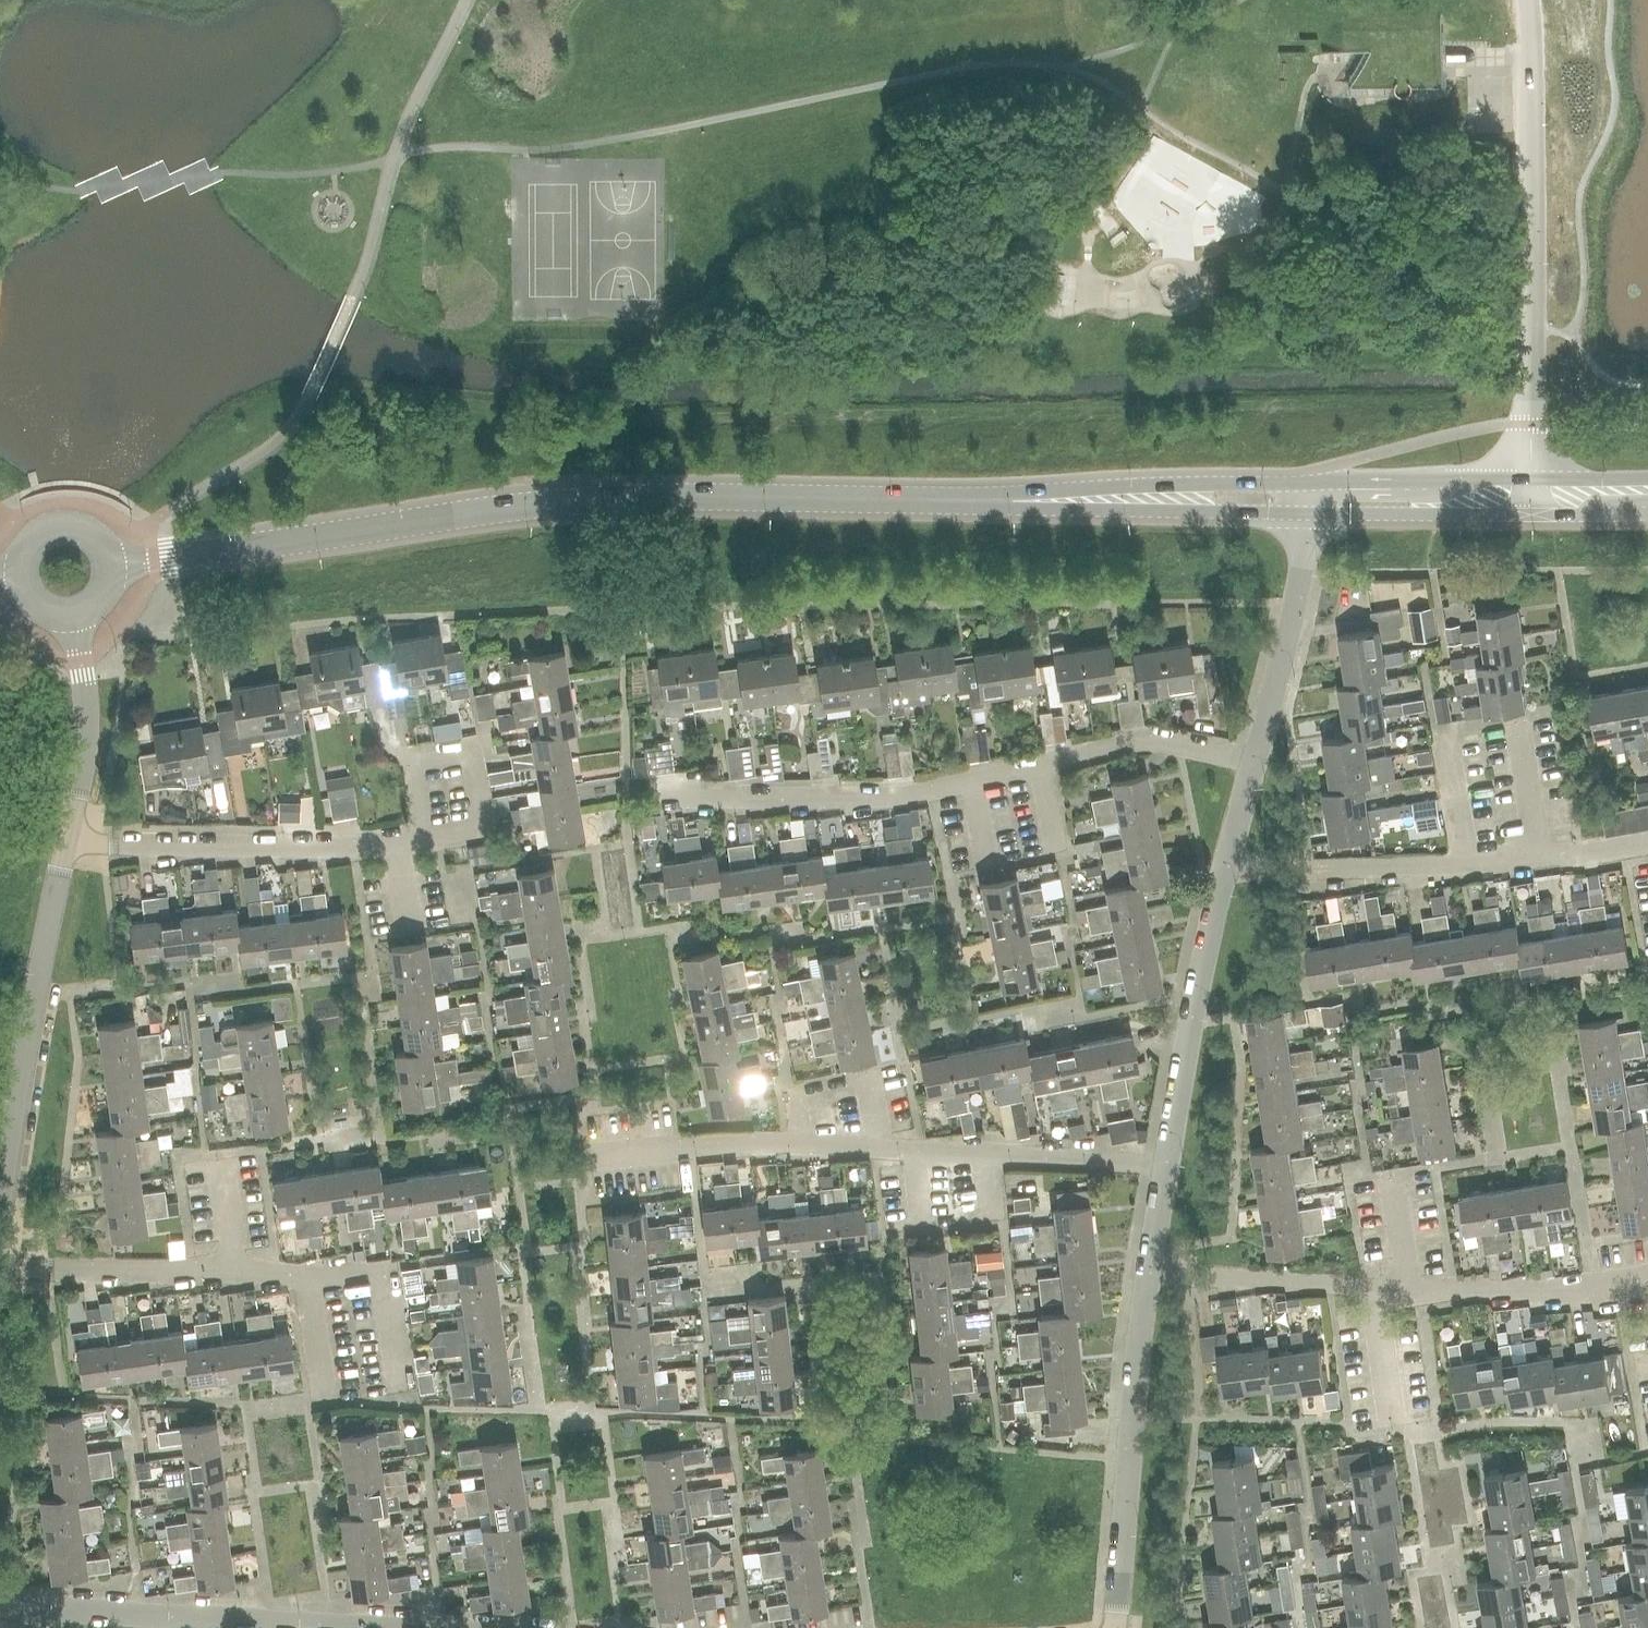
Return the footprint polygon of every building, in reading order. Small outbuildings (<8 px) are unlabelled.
[(1441,60),(1441,41),(1441,14),(1440,14),(1440,30),(1343,30),(1344,50),(1323,50),(1323,52),(1371,51),(1370,52),(1370,53),(1349,85),(1393,85),(1393,87),(1394,88),(1394,90),(1395,91),(1396,92),(1397,93),(1398,93),(1399,94),(1401,94),(1403,94),(1405,94),(1406,93),(1408,92),(1409,91),(1410,89),(1410,88),(1411,86),(1410,84),(1428,84),(1428,69),(1441,69),(1441,60)] [(1376,629),(1399,625),(1404,624),(1401,607),(1373,611),(1376,629)] [(1440,645),(1434,607),(1409,611),(1414,642),(1417,641),(1418,649),(1440,645)] [(1464,643),(1483,640),(1483,639),(1523,633),(1519,607),(1479,613),(1481,628),(1462,631),(1464,643)] [(1340,635),(1344,660),(1384,654),(1384,653),(1382,640),(1401,636),(1399,625),(1376,629),(1340,635)] [(1448,627),(1450,644),(1450,645),(1464,643),(1462,631),(1461,625),(1448,627)] [(441,633),(418,637),(425,680),(439,678),(441,687),(450,685),(453,703),(471,699),(464,656),(445,659),(441,633)] [(1527,658),(1523,633),(1483,639),(1483,640),(1485,653),(1466,656),(1468,668),(1478,666),(1478,665),(1518,659),(1518,660),(1527,658)] [(425,680),(418,637),(394,641),(399,667),(381,670),(385,696),(412,692),(411,683),(425,680)] [(969,692),(965,664),(954,666),(951,642),(923,646),(928,689),(929,689),(955,685),(957,693),(969,692)] [(1189,643),(1161,647),(1167,691),(1195,687),(1199,715),(1210,714),(1204,668),(1202,655),(1191,657),(1189,643)] [(381,670),(380,667),(362,670),(358,644),(334,648),(345,709),(359,706),(386,702),(385,696),(381,670)] [(1030,644),(1002,649),(1009,692),(1037,688),(1036,682),(1047,680),(1045,667),(1034,669),(1030,644)] [(1109,644),(1081,648),(1088,692),(1116,687),(1115,681),(1126,680),(1124,667),(1113,668),(1109,644)] [(928,689),(923,646),(895,650),(897,665),(886,667),(887,680),(892,711),(893,715),(906,714),(904,705),(931,701),(929,689),(928,689)] [(1167,691),(1161,647),(1133,652),(1135,665),(1124,667),(1126,680),(1136,678),(1139,695),(1167,691)] [(345,709),(334,648),(311,652),(316,678),(297,681),(301,703),(302,707),(329,703),(340,710),(345,709)] [(731,696),(728,670),(718,672),(714,648),(686,651),(693,708),(722,704),(721,698),(731,696)] [(1088,692),(1081,648),(1053,652),(1055,665),(1045,667),(1047,680),(1057,678),(1060,696),(1088,692)] [(1009,692),(1002,649),(974,653),(976,662),(965,664),(969,692),(971,707),(984,705),(982,696),(1009,692)] [(1403,650),(1384,653),(1384,654),(1344,660),(1348,685),(1388,679),(1388,678),(1386,665),(1405,661),(1403,650)] [(531,671),(533,684),(569,678),(565,651),(506,661),(508,675),(531,671)] [(693,708),(686,651),(658,655),(660,666),(648,668),(655,715),(656,715),(655,709),(666,707),(666,712),(693,708)] [(812,700),(808,674),(798,676),(794,651),(766,655),(771,699),(799,695),(800,702),(812,700)] [(1214,654),(1202,655),(1204,668),(1216,666),(1214,654)] [(771,699),(766,655),(738,659),(739,669),(728,670),(731,696),(743,695),(744,703),(771,699)] [(892,711),(887,680),(886,667),(876,668),(874,655),(846,659),(851,703),(867,700),(868,707),(876,713),(892,711)] [(1466,656),(1452,659),(1454,670),(1468,668),(1466,656)] [(851,703),(846,659),(818,663),(819,673),(808,674),(812,700),(814,716),(826,714),(825,707),(851,703)] [(1522,684),(1518,660),(1518,659),(1478,665),(1478,666),(1481,680),(1461,683),(1463,694),(1482,691),(1482,690),(1522,684)] [(1399,676),(1388,678),(1388,679),(1348,685),(1340,686),(1344,712),(1384,705),(1381,691),(1401,688),(1399,676)] [(574,704),(569,678),(533,684),(535,698),(513,701),(515,714),(574,704)] [(306,729),(302,707),(301,703),(283,706),(279,681),(256,685),(264,737),(279,734),(306,729)] [(1526,710),(1522,684),(1482,690),(1482,691),(1485,704),(1465,707),(1467,719),(1526,710)] [(264,737),(256,685),(232,689),(237,714),(218,717),(224,746),(225,754),(252,750),(251,742),(265,740),(264,737)] [(1639,687),(1646,727),(1647,727),(1647,686),(1639,687)] [(1639,687),(1615,692),(1622,732),(1622,731),(1636,729),(1639,748),(1647,747),(1647,733),(1647,727),(1646,727),(1639,687)] [(490,692),(475,694),(479,720),(495,717),(490,692)] [(1622,732),(1615,692),(1589,696),(1596,736),(1611,733),(1615,753),(1618,752),(1626,751),(1622,731),(1622,732)] [(1448,695),(1435,697),(1440,723),(1452,721),(1448,695)] [(1140,698),(1129,699),(1133,725),(1144,724),(1140,698)] [(1414,700),(1417,717),(1429,715),(1427,698),(1414,700)] [(1133,725),(1129,699),(1117,701),(1121,727),(1133,725)] [(1403,701),(1384,705),(1344,712),(1348,736),(1348,737),(1384,731),(1388,731),(1386,716),(1405,713),(1403,703),(1403,701)] [(1067,740),(1062,709),(1061,703),(1051,705),(1052,711),(1051,711),(1055,741),(1067,740)] [(578,731),(574,704),(515,714),(517,725),(517,726),(540,723),(542,735),(542,736),(567,732),(578,731)] [(1055,741),(1051,711),(1040,713),(1044,743),(1055,741)] [(500,728),(517,725),(515,714),(498,717),(500,728)] [(201,724),(199,724),(198,715),(176,719),(185,770),(199,768),(201,777),(228,772),(225,754),(224,746),(206,749),(201,724)] [(458,715),(446,718),(448,730),(461,728),(458,715)] [(185,770),(176,719),(155,722),(157,731),(155,732),(159,757),(141,760),(145,787),(164,783),(187,784),(185,770)] [(979,760),(974,724),(963,726),(968,761),(979,760)] [(990,758),(986,728),(975,729),(974,724),(979,760),(990,758)] [(910,738),(903,739),(901,726),(895,727),(897,740),(902,775),(915,773),(910,738)] [(1398,740),(1396,729),(1388,731),(1384,731),(1386,742),(1398,740)] [(1386,742),(1384,731),(1348,737),(1348,736),(1324,740),(1328,765),(1369,759),(1368,758),(1366,745),(1386,742)] [(572,757),(567,732),(542,736),(542,735),(531,737),(533,751),(511,755),(513,767),(572,757)] [(834,775),(828,736),(817,737),(819,750),(822,776),(834,775)] [(675,770),(671,740),(658,742),(659,746),(645,748),(648,774),(675,770)] [(902,775),(897,740),(884,742),(889,777),(902,775)] [(499,753),(509,751),(507,741),(497,742),(499,753)] [(752,745),(739,747),(743,777),(756,775),(752,745)] [(743,777),(739,747),(726,748),(730,778),(743,777)] [(1639,748),(1641,757),(1645,761),(1647,760),(1647,747),(1639,748)] [(822,776),(819,750),(808,752),(811,778),(822,776)] [(1433,763),(1431,750),(1418,752),(1420,764),(1433,763)] [(1628,765),(1626,751),(1618,752),(1620,766),(1628,765)] [(1393,754),(1388,755),(1368,758),(1369,759),(1328,765),(1333,790),(1373,784),(1373,783),(1383,781),(1397,779),(1393,754)] [(576,783),(572,757),(513,767),(515,780),(538,776),(540,789),(576,783)] [(763,779),(784,779),(782,761),(768,763),(761,763),(763,779)] [(513,767),(494,770),(496,783),(515,780),(513,767)] [(1131,767),(1118,770),(1120,779),(1133,776),(1131,767)] [(359,816),(352,774),(326,779),(334,821),(359,816)] [(1091,800),(1094,811),(1152,800),(1147,774),(1133,776),(1120,779),(1111,781),(1114,795),(1091,800)] [(1385,793),(1383,781),(1373,783),(1373,784),(1333,790),(1324,791),(1328,817),(1368,810),(1368,809),(1366,796),(1385,793)] [(1638,783),(1641,800),(1647,799),(1647,781),(1638,783)] [(580,809),(576,783),(540,789),(542,802),(520,806),(522,819),(580,809)] [(1442,826),(1437,798),(1413,802),(1418,830),(1442,826)] [(1158,826),(1152,800),(1094,811),(1097,825),(1119,820),(1122,833),(1158,826)] [(304,814),(312,821),(320,811),(311,804),(304,814)] [(1638,807),(1642,830),(1647,829),(1647,805),(1638,807)] [(302,821),(302,806),(280,806),(279,820),(302,821)] [(520,806),(511,808),(513,820),(522,819),(520,806)] [(1388,806),(1368,809),(1368,810),(1328,817),(1333,842),(1372,835),(1370,821),(1389,817),(1388,806)] [(1642,830),(1638,807),(1626,809),(1630,832),(1642,830)] [(585,835),(580,809),(522,819),(524,831),(547,827),(549,842),(585,835)] [(929,857),(914,859),(911,837),(914,836),(912,823),(921,822),(919,809),(910,810),(911,812),(896,814),(897,828),(899,838),(907,897),(934,893),(929,857)] [(1630,832),(1626,809),(1614,811),(1618,834),(1630,832)] [(1618,834),(1614,811),(1603,813),(1608,836),(1618,834)] [(642,825),(654,823),(653,815),(640,817),(642,825)] [(654,823),(642,825),(644,838),(656,836),(654,823)] [(686,835),(699,833),(698,826),(685,827),(686,835)] [(1163,851),(1158,826),(1122,833),(1124,846),(1102,851),(1104,863),(1163,851)] [(897,828),(884,830),(886,840),(899,838),(897,828)] [(699,833),(686,835),(695,894),(720,891),(720,890),(718,870),(719,870),(717,854),(702,856),(699,833)] [(643,882),(645,900),(668,897),(668,898),(695,894),(686,835),(674,837),(677,860),(663,861),(665,879),(643,882)] [(805,835),(792,837),(801,896),(826,892),(824,872),(825,872),(823,856),(808,858),(805,835)] [(801,896),(792,837),(780,838),(783,861),(770,863),(775,899),(801,896)] [(907,897),(899,838),(886,840),(889,863),(876,865),(881,901),(907,897)] [(1090,839),(1077,842),(1079,850),(1092,848),(1090,839)] [(775,899),(770,863),(756,865),(753,842),(741,844),(749,903),(775,899)] [(497,860),(494,843),(468,848),(471,864),(497,860)] [(749,903),(741,844),(728,846),(731,868),(719,870),(718,870),(720,890),(720,891),(722,907),(749,903)] [(881,901),(876,865),(862,866),(859,844),(847,846),(855,905),(881,901)] [(855,905),(847,846),(834,847),(837,870),(825,872),(824,872),(826,892),(828,908),(855,905)] [(1168,879),(1163,851),(1104,863),(1107,876),(1130,871),(1132,884),(1132,885),(1141,883),(1141,884),(1168,879)] [(1088,868),(1090,877),(1102,874),(1100,865),(1088,868)] [(559,896),(554,869),(518,875),(521,889),(498,892),(500,905),(559,896)] [(284,872),(285,882),(295,881),(294,870),(284,872)] [(1599,872),(1591,873),(1587,873),(1589,888),(1589,889),(1601,887),(1599,872)] [(130,873),(117,874),(119,889),(132,888),(130,873)] [(1589,889),(1587,873),(1572,875),(1575,892),(1590,890),(1589,889)] [(980,884),(986,910),(1044,898),(1042,886),(1019,890),(1016,876),(980,884)] [(205,877),(193,879),(194,892),(207,890),(205,877)] [(1147,909),(1141,884),(1141,883),(1132,885),(1132,884),(1105,889),(1108,903),(1086,908),(1088,920),(1147,909)] [(222,911),(220,888),(207,890),(215,949),(239,946),(240,946),(237,926),(239,925),(237,909),(222,911)] [(260,890),(261,900),(273,898),(271,888),(260,890)] [(215,949),(207,890),(194,892),(197,914),(184,916),(189,952),(215,949)] [(500,905),(498,892),(498,890),(490,891),(491,894),(479,895),(481,909),(500,905)] [(326,892),(313,893),(320,952),(347,949),(343,912),(328,914),(326,892)] [(320,952),(313,893),(300,895),(303,917),(290,919),(295,955),(320,952)] [(1498,893),(1487,895),(1489,907),(1500,905),(1498,893)] [(1373,938),(1360,940),(1366,976),(1392,972),(1382,913),(1379,894),(1366,896),(1370,915),(1373,938)] [(189,952),(184,916),(171,917),(168,895),(155,896),(163,955),(189,952)] [(163,955),(155,896),(143,898),(145,921),(131,922),(135,959),(163,955)] [(563,921),(559,896),(500,905),(502,918),(525,914),(527,927),(563,921)] [(1548,896),(1538,897),(1538,902),(1540,913),(1550,912),(1554,906),(1553,900),(1548,896)] [(295,955),(290,919),(276,921),(274,898),(273,898),(261,900),(269,959),(295,955)] [(1047,911),(1044,898),(986,910),(991,936),(1027,929),(1024,916),(1047,911)] [(269,959),(261,900),(248,901),(251,924),(239,925),(237,926),(240,946),(239,946),(241,962),(269,959)] [(1538,902),(1527,903),(1529,917),(1540,915),(1540,913),(1538,902)] [(1609,926),(1605,904),(1593,906),(1603,964),(1629,960),(1623,924),(1609,926)] [(1489,907),(1487,907),(1497,965),(1522,961),(1519,941),(1520,941),(1518,925),(1503,927),(1500,905),(1489,907)] [(1593,906),(1592,906),(1580,908),(1584,930),(1571,933),(1577,969),(1603,964),(1593,906)] [(1497,965),(1487,907),(1475,909),(1478,931),(1465,934),(1471,970),(1497,965)] [(1088,920),(1086,908),(1076,910),(1079,922),(1088,920)] [(1152,935),(1147,909),(1088,920),(1091,933),(1113,928),(1116,942),(1152,935)] [(1395,911),(1382,913),(1392,972),(1417,968),(1413,942),(1414,942),(1413,931),(1398,934),(1395,911)] [(1577,969),(1571,933),(1558,935),(1554,912),(1541,914),(1551,973),(1577,969)] [(1329,913),(1317,915),(1319,924),(1330,922),(1329,913)] [(1471,970),(1465,934),(1452,936),(1448,913),(1436,915),(1445,974),(1471,970)] [(1541,914),(1540,915),(1529,917),(1532,939),(1520,941),(1519,941),(1522,961),(1524,977),(1551,973),(1541,914)] [(1445,974),(1436,915),(1423,918),(1427,940),(1414,942),(1413,942),(1417,968),(1418,978),(1445,974)] [(1366,976),(1360,940),(1347,942),(1343,920),(1330,922),(1340,980),(1366,976)] [(567,947),(563,921),(527,927),(529,940),(507,944),(509,957),(567,947)] [(1322,946),(1307,949),(1313,985),(1340,980),(1330,922),(1319,924),(1318,924),(1322,946)] [(1030,942),(1027,929),(991,936),(996,962),(1055,950),(1052,937),(1030,942)] [(1157,961),(1152,935),(1116,942),(1119,955),(1096,959),(1099,972),(1157,961)] [(454,965),(452,955),(452,953),(429,956),(427,942),(391,947),(395,974),(454,965)] [(572,974),(567,947),(509,957),(511,968),(511,969),(533,965),(535,978),(535,979),(561,975),(561,976),(572,974)] [(462,964),(480,961),(481,961),(479,948),(461,951),(461,953),(462,964)] [(1066,948),(1055,950),(1056,957),(1057,962),(1069,960),(1066,948)] [(682,957),(688,984),(746,972),(743,959),(721,964),(718,950),(682,957)] [(1035,967),(1057,962),(1056,957),(1055,950),(996,962),(1002,989),(1038,981),(1035,967)] [(822,974),(800,978),(802,991),(860,979),(855,952),(819,960),(822,974)] [(511,968),(509,957),(499,958),(501,969),(511,968)] [(1163,987),(1157,961),(1099,972),(1101,984),(1124,979),(1127,994),(1163,987)] [(454,965),(455,976),(481,972),(479,962),(462,964),(454,965)] [(433,981),(443,980),(455,978),(455,976),(454,965),(395,974),(399,1000),(435,995),(433,981)] [(748,984),(746,972),(688,984),(693,1009),(729,1002),(726,989),(748,984)] [(565,1001),(561,976),(561,975),(535,979),(535,978),(525,979),(527,994),(504,998),(507,1010),(565,1001)] [(802,991),(800,978),(785,981),(783,982),(786,995),(788,994),(802,991)] [(865,1005),(860,979),(802,991),(805,1003),(827,999),(830,1012),(865,1005)] [(461,1017),(460,1004),(437,1008),(435,995),(399,1000),(403,1026),(461,1017)] [(496,999),(498,1012),(507,1010),(504,998),(496,999)] [(569,1026),(565,1001),(507,1010),(509,1023),(531,1019),(533,1032),(569,1026)] [(478,1002),(460,1004),(461,1017),(480,1014),(478,1002)] [(731,1015),(729,1002),(693,1009),(698,1035),(756,1023),(754,1010),(731,1015)] [(1348,1029),(1344,1004),(1340,1003),(1322,1005),(1326,1030),(1329,1030),(1329,1032),(1348,1029)] [(148,1004),(150,1022),(163,1020),(162,1014),(148,1004)] [(871,1030),(865,1005),(830,1012),(832,1025),(810,1030),(813,1042),(871,1030)] [(1248,1017),(1252,1043),(1288,1038),(1286,1025),(1309,1021),(1307,1008),(1248,1017)] [(463,1029),(463,1027),(461,1017),(403,1026),(406,1051),(406,1052),(432,1048),(432,1049),(443,1047),(441,1033),(463,1029)] [(1580,1024),(1585,1050),(1643,1041),(1641,1029),(1619,1032),(1617,1018),(1580,1024)] [(273,1019),(237,1025),(224,1027),(221,1032),(222,1042),(217,1043),(217,1045),(218,1055),(277,1046),(273,1019)] [(161,1043),(160,1031),(137,1035),(135,1020),(99,1025),(102,1051),(161,1043)] [(759,1035),(756,1023),(698,1035),(703,1059),(704,1060),(734,1054),(734,1055),(739,1054),(736,1040),(759,1035)] [(574,1052),(569,1026),(533,1032),(535,1046),(513,1049),(515,1062),(574,1052)] [(159,1028),(160,1031),(161,1043),(173,1042),(172,1032),(171,1027),(159,1028)] [(876,1057),(871,1030),(813,1042),(815,1054),(837,1050),(840,1064),(876,1057)] [(180,1031),(172,1032),(173,1042),(181,1040),(180,1031)] [(1131,1034),(1105,1039),(1116,1097),(1129,1095),(1124,1072),(1139,1070),(1131,1034)] [(1028,1054),(1029,1054),(1026,1038),(999,1043),(1010,1102),(1023,1099),(1018,1077),(1031,1074),(1032,1074),(1028,1054)] [(1291,1052),(1288,1038),(1252,1043),(1257,1069),(1315,1060),(1313,1048),(1291,1052)] [(1116,1097),(1105,1039),(1079,1044),(1086,1080),(1099,1077),(1104,1100),(1116,1097)] [(1645,1054),(1645,1050),(1643,1041),(1585,1050),(1589,1076),(1625,1071),(1623,1057),(1645,1054)] [(1444,1069),(1440,1042),(1404,1048),(1406,1062),(1384,1066),(1384,1067),(1385,1076),(1386,1078),(1444,1069)] [(140,1060),(163,1057),(161,1043),(102,1051),(106,1078),(142,1073),(140,1060)] [(1010,1102),(999,1043),(973,1048),(980,1084),(993,1082),(998,1104),(1010,1102)] [(1086,1080),(1079,1044),(1053,1049),(1065,1108),(1077,1105),(1073,1083),(1086,1080)] [(218,1055),(217,1045),(202,1047),(203,1058),(218,1055)] [(281,1072),(277,1046),(218,1055),(220,1065),(220,1068),(243,1064),(245,1077),(281,1072)] [(434,1061),(432,1049),(432,1048),(406,1052),(406,1051),(396,1053),(400,1079),(458,1070),(457,1058),(434,1061)] [(980,1084),(973,1048),(947,1054),(959,1112),(972,1109),(967,1087),(980,1084)] [(1053,1049),(1029,1054),(1028,1054),(1032,1074),(1031,1074),(1034,1091),(1048,1088),(1052,1110),(1065,1108),(1053,1049)] [(578,1079),(574,1052),(515,1062),(515,1064),(517,1071),(517,1074),(540,1071),(542,1085),(578,1079)] [(737,1067),(734,1055),(734,1054),(704,1060),(703,1059),(698,1061),(703,1087),(761,1075),(759,1062),(737,1067)] [(959,1112),(947,1054),(921,1059),(928,1095),(942,1092),(947,1114),(959,1112)] [(218,1055),(203,1058),(205,1067),(220,1065),(218,1055)] [(1329,1058),(1315,1060),(1317,1071),(1330,1069),(1329,1058)] [(1297,1090),(1295,1077),(1317,1073),(1317,1071),(1315,1060),(1257,1069),(1261,1095),(1297,1090)] [(517,1071),(515,1064),(504,1066),(505,1076),(517,1074),(517,1071)] [(488,1066),(459,1071),(460,1083),(490,1078),(488,1066)] [(1385,1076),(1384,1067),(1371,1068),(1372,1078),(1385,1076)] [(1449,1094),(1444,1069),(1386,1078),(1388,1091),(1410,1087),(1412,1100),(1449,1094)] [(460,1083),(459,1071),(458,1070),(400,1079),(404,1106),(440,1101),(438,1086),(460,1083)] [(1627,1084),(1625,1071),(1589,1076),(1593,1102),(1647,1093),(1647,1080),(1627,1084)] [(285,1098),(281,1072),(245,1077),(247,1091),(224,1094),(226,1107),(285,1098)] [(144,1086),(142,1073),(106,1078),(110,1104),(168,1096),(167,1083),(144,1086)] [(772,1074),(762,1076),(764,1087),(775,1085),(772,1074)] [(764,1087),(762,1076),(761,1075),(703,1087),(709,1114),(745,1106),(742,1092),(764,1087)] [(1367,1081),(1368,1092),(1377,1091),(1375,1080),(1367,1081)] [(215,1083),(206,1084),(201,1085),(204,1110),(211,1109),(218,1108),(215,1083)] [(1324,1112),(1321,1100),(1299,1103),(1297,1090),(1261,1095),(1265,1122),(1324,1112)] [(1593,1102),(1597,1129),(1608,1127),(1608,1126),(1633,1122),(1633,1121),(1631,1109),(1647,1106),(1647,1093),(1593,1102)] [(1453,1120),(1449,1094),(1412,1100),(1415,1114),(1392,1117),(1394,1130),(1453,1120)] [(170,1109),(168,1096),(110,1104),(113,1129),(113,1130),(133,1127),(133,1128),(150,1126),(148,1112),(170,1109)] [(289,1125),(285,1098),(226,1107),(228,1119),(251,1116),(253,1130),(289,1125)] [(227,1126),(225,1107),(223,1107),(218,1108),(211,1109),(214,1128),(227,1126)] [(1326,1125),(1324,1112),(1265,1122),(1269,1146),(1269,1148),(1289,1144),(1289,1145),(1305,1143),(1303,1128),(1326,1125)] [(1138,1138),(1134,1116),(1120,1119),(1125,1141),(1138,1138)] [(1125,1141),(1120,1119),(1108,1122),(1112,1143),(1125,1141)] [(1633,1121),(1633,1122),(1608,1126),(1608,1127),(1612,1152),(1647,1146),(1647,1133),(1646,1134),(1644,1119),(1633,1121)] [(1457,1147),(1453,1120),(1394,1130),(1396,1142),(1419,1139),(1421,1153),(1432,1151),(1454,1148),(1457,1147)] [(1071,1138),(1087,1135),(1085,1124),(1069,1127),(1071,1138)] [(1380,1132),(1379,1126),(1367,1128),(1368,1134),(1380,1132)] [(135,1141),(133,1128),(133,1127),(113,1130),(113,1129),(97,1131),(101,1159),(160,1150),(158,1138),(135,1141)] [(222,1147),(221,1134),(208,1136),(208,1142),(209,1149),(222,1147)] [(1291,1157),(1289,1145),(1289,1144),(1269,1148),(1269,1146),(1253,1149),(1257,1176),(1316,1167),(1314,1154),(1291,1157)] [(1612,1152),(1616,1178),(1647,1173),(1647,1146),(1612,1152)] [(1456,1158),(1454,1148),(1432,1151),(1434,1161),(1456,1158)] [(161,1163),(160,1150),(101,1159),(104,1185),(141,1180),(139,1166),(161,1163)] [(726,1166),(728,1182),(740,1181),(738,1165),(737,1161),(726,1163),(726,1166)] [(382,1180),(383,1180),(380,1164),(353,1168),(362,1227),(375,1225),(371,1202),(383,1201),(385,1200),(382,1180)] [(486,1165),(459,1169),(468,1227),(479,1226),(481,1225),(477,1203),(492,1201),(486,1165)] [(1318,1179),(1316,1167),(1257,1176),(1262,1202),(1298,1196),(1295,1182),(1318,1179)] [(362,1227),(353,1168),(327,1172),(333,1208),(346,1206),(350,1229),(362,1227)] [(468,1227),(459,1169),(433,1172),(439,1209),(452,1207),(455,1229),(468,1227)] [(333,1208),(327,1172),(301,1176),(310,1235),(320,1233),(323,1233),(319,1210),(333,1208)] [(439,1209),(433,1172),(407,1176),(416,1235),(429,1233),(425,1211),(439,1209)] [(1616,1178),(1620,1204),(1647,1199),(1647,1173),(1616,1178)] [(310,1235),(301,1176),(274,1180),(280,1216),(294,1214),(298,1236),(300,1236),(310,1235)] [(416,1235),(407,1176),(383,1180),(382,1180),(385,1200),(383,1201),(386,1217),(400,1215),(404,1237),(414,1235),(416,1235)] [(1567,1179),(1540,1183),(1550,1241),(1562,1239),(1559,1217),(1573,1215),(1567,1179)] [(142,1193),(141,1180),(104,1185),(108,1211),(167,1203),(167,1202),(165,1189),(142,1193)] [(728,1182),(727,1182),(734,1241),(759,1239),(757,1218),(758,1218),(757,1202),(742,1204),(740,1181),(728,1182)] [(734,1241),(727,1182),(714,1184),(717,1206),(702,1208),(707,1244),(734,1241)] [(1550,1241),(1540,1183),(1515,1187),(1520,1223),(1534,1221),(1537,1244),(1550,1241)] [(845,1185),(833,1187),(839,1246),(866,1243),(862,1206),(848,1208),(845,1185)] [(839,1246),(833,1187),(820,1188),(823,1211),(809,1212),(813,1249),(839,1246)] [(1520,1223),(1515,1187),(1489,1191),(1498,1250),(1511,1248),(1507,1225),(1520,1223)] [(1057,1192),(1058,1208),(1089,1205),(1087,1189),(1057,1192)] [(813,1249),(809,1212),(796,1214),(793,1191),(781,1193),(787,1252),(813,1249)] [(1498,1250),(1489,1191),(1462,1196),(1468,1232),(1482,1229),(1486,1252),(1498,1250)] [(787,1252),(781,1193),(768,1194),(771,1217),(758,1218),(757,1218),(759,1239),(760,1255),(787,1252)] [(1014,1211),(1031,1209),(1030,1196),(1013,1197),(1014,1211)] [(1300,1209),(1298,1196),(1262,1202),(1266,1228),(1324,1219),(1322,1205),(1300,1209)] [(1620,1204),(1625,1230),(1647,1227),(1647,1199),(1620,1204)] [(146,1218),(168,1215),(167,1203),(108,1211),(112,1237),(148,1232),(146,1218)] [(1093,1231),(1090,1205),(1089,1205),(1058,1208),(1053,1209),(1055,1223),(1033,1226),(1034,1237),(1093,1231)] [(667,1237),(666,1224),(648,1226),(647,1213),(642,1213),(641,1212),(605,1216),(608,1243),(667,1237)] [(665,1223),(666,1224),(667,1237),(696,1234),(694,1214),(680,1216),(680,1221),(665,1223)] [(1304,1234),(1326,1231),(1324,1219),(1266,1228),(1270,1254),(1306,1249),(1304,1234)] [(1034,1238),(1034,1237),(1033,1226),(1032,1223),(1011,1225),(1012,1240),(1034,1238)] [(468,1227),(470,1240),(481,1239),(479,1226),(468,1227)] [(1096,1257),(1093,1231),(1034,1237),(1034,1238),(1035,1251),(1058,1248),(1060,1261),(1096,1257)] [(320,1233),(310,1235),(312,1245),(322,1244),(320,1233)] [(312,1247),(312,1245),(310,1235),(300,1236),(302,1249),(312,1247)] [(404,1237),(402,1237),(404,1249),(417,1253),(414,1235),(404,1237)] [(181,1236),(170,1238),(172,1254),(184,1253),(181,1236)] [(668,1249),(667,1237),(608,1243),(611,1269),(647,1265),(646,1252),(668,1249)] [(947,1262),(946,1247),(909,1251),(912,1279),(972,1272),(970,1259),(947,1262)] [(364,1249),(354,1250),(355,1260),(366,1258),(364,1249)] [(1004,1267),(1003,1259),(1002,1249),(975,1252),(977,1270),(1004,1267)] [(1486,1252),(1483,1252),(1487,1272),(1502,1269),(1498,1250),(1486,1252)] [(437,1278),(438,1291),(497,1283),(493,1256),(457,1261),(459,1275),(437,1278)] [(1099,1283),(1096,1257),(1060,1261),(1061,1275),(1038,1278),(1040,1290),(1099,1283)] [(673,1289),(671,1276),(649,1279),(647,1265),(611,1269),(614,1295),(673,1289)] [(420,1279),(419,1267),(402,1270),(404,1281),(420,1279)] [(1004,1268),(989,1270),(990,1281),(1005,1279),(1004,1271),(1004,1268)] [(1530,1279),(1544,1277),(1542,1270),(1537,1268),(1528,1270),(1529,1273),(1530,1279)] [(973,1284),(972,1272),(912,1279),(915,1305),(952,1300),(950,1287),(973,1284)] [(680,1275),(671,1276),(673,1289),(681,1288),(680,1275)] [(501,1309),(497,1283),(438,1291),(440,1303),(463,1300),(464,1313),(501,1309)] [(1102,1311),(1099,1283),(1040,1290),(1041,1303),(1064,1300),(1065,1313),(1065,1314),(1075,1313),(1075,1314),(1102,1311)] [(245,1290),(245,1291),(246,1298),(256,1296),(257,1296),(256,1289),(245,1290)] [(653,1318),(651,1304),(674,1301),(673,1289),(614,1295),(616,1320),(617,1321),(647,1318),(648,1319),(653,1318)] [(438,1291),(429,1292),(431,1305),(440,1303),(438,1291)] [(787,1323),(784,1296),(748,1300),(749,1315),(727,1317),(727,1318),(728,1329),(787,1323)] [(1221,1298),(1222,1309),(1237,1307),(1236,1296),(1221,1298)] [(1289,1309),(1302,1307),(1301,1297),(1288,1299),(1289,1309)] [(953,1314),(952,1300),(915,1305),(918,1331),(978,1324),(976,1311),(953,1314)] [(99,1303),(100,1308),(102,1320),(113,1319),(110,1302),(99,1303)] [(1468,1305),(1470,1319),(1482,1318),(1479,1303),(1468,1305)] [(102,1320),(100,1308),(87,1310),(89,1322),(102,1320)] [(411,1311),(412,1320),(425,1319),(424,1309),(411,1311)] [(504,1335),(501,1309),(464,1313),(465,1314),(460,1315),(462,1328),(444,1330),(446,1343),(504,1335)] [(166,1311),(153,1313),(162,1371),(187,1368),(184,1348),(186,1347),(184,1331),(169,1333),(166,1311)] [(207,1321),(205,1311),(198,1312),(200,1322),(207,1321)] [(272,1312),(259,1314),(268,1372),(295,1368),(290,1332),(275,1334),(272,1312)] [(162,1371),(153,1313),(141,1315),(144,1337),(131,1339),(136,1375),(162,1371)] [(1078,1339),(1075,1314),(1075,1313),(1065,1314),(1065,1313),(1038,1316),(1040,1330),(1017,1333),(1019,1346),(1078,1339)] [(1548,1324),(1546,1313),(1531,1315),(1533,1326),(1548,1324)] [(268,1372),(259,1314),(247,1316),(250,1338),(237,1340),(242,1376),(268,1372)] [(136,1375),(131,1339),(117,1341),(114,1318),(113,1319),(102,1320),(110,1379),(136,1375)] [(649,1331),(648,1319),(647,1318),(617,1321),(616,1320),(611,1321),(614,1348),(673,1341),(672,1329),(649,1331)] [(712,1332),(728,1329),(727,1318),(710,1320),(712,1331),(712,1332)] [(242,1376),(237,1340),(223,1342),(220,1319),(208,1321),(207,1321),(216,1380),(242,1376)] [(74,1333),(76,1347),(78,1347),(83,1383),(110,1379),(102,1320),(89,1322),(90,1330),(74,1333)] [(216,1380),(207,1321),(200,1322),(195,1323),(198,1346),(186,1347),(184,1348),(187,1368),(189,1384),(216,1380)] [(790,1349),(787,1323),(728,1329),(729,1337),(730,1342),(752,1340),(754,1353),(790,1349)] [(956,1339),(979,1336),(978,1324),(918,1331),(921,1355),(921,1356),(947,1353),(947,1354),(958,1353),(956,1339)] [(1268,1346),(1254,1348),(1251,1328),(1240,1330),(1243,1349),(1244,1349),(1249,1389),(1274,1386),(1268,1346)] [(1291,1331),(1294,1351),(1295,1351),(1301,1391),(1326,1387),(1320,1347),(1305,1349),(1303,1330),(1291,1331)] [(1498,1333),(1500,1345),(1509,1343),(1507,1331),(1498,1333)] [(1244,1349),(1243,1349),(1229,1351),(1226,1332),(1215,1334),(1202,1336),(1206,1361),(1219,1359),(1224,1393),(1249,1389),(1244,1349)] [(1295,1351),(1294,1351),(1281,1353),(1278,1333),(1266,1335),(1268,1346),(1274,1386),(1275,1394),(1301,1391),(1295,1351)] [(508,1360),(504,1335),(446,1343),(447,1355),(465,1353),(467,1366),(508,1360)] [(1502,1355),(1488,1358),(1485,1338),(1474,1340),(1477,1359),(1484,1399),(1508,1395),(1509,1395),(1502,1355)] [(1081,1365),(1078,1339),(1019,1346),(1020,1358),(1043,1355),(1044,1369),(1081,1365)] [(1553,1356),(1539,1358),(1536,1339),(1525,1340),(1528,1360),(1529,1360),(1535,1400),(1560,1396),(1553,1356)] [(1591,1359),(1587,1339),(1576,1341),(1579,1360),(1580,1360),(1586,1400),(1612,1396),(1611,1390),(1629,1387),(1623,1348),(1605,1351),(1605,1356),(1591,1359)] [(681,1340),(673,1341),(674,1353),(682,1352),(681,1340)] [(659,1369),(657,1356),(674,1354),(674,1353),(673,1341),(614,1348),(617,1374),(653,1370),(659,1369)] [(1477,1359),(1463,1362),(1460,1342),(1449,1344),(1459,1403),(1484,1399),(1477,1359)] [(1529,1360),(1528,1360),(1514,1362),(1511,1343),(1500,1345),(1502,1355),(1509,1395),(1508,1395),(1510,1404),(1535,1400),(1529,1360)] [(1580,1360),(1579,1360),(1566,1363),(1562,1343),(1551,1345),(1553,1356),(1560,1396),(1561,1404),(1586,1400),(1580,1360)] [(793,1375),(790,1349),(754,1353),(755,1367),(733,1369),(734,1382),(793,1375)] [(695,1365),(693,1352),(680,1354),(682,1366),(695,1365)] [(948,1367),(947,1354),(947,1353),(921,1356),(921,1355),(910,1356),(914,1384),(973,1377),(971,1364),(948,1367)] [(512,1388),(508,1360),(467,1366),(469,1379),(451,1382),(453,1395),(494,1390),(512,1388)] [(1084,1391),(1081,1365),(1044,1369),(1046,1382),(1023,1385),(1024,1395),(1025,1398),(1084,1391)] [(655,1383),(653,1370),(617,1374),(620,1401),(679,1394),(677,1381),(655,1383)] [(718,1384),(717,1373),(706,1374),(706,1380),(707,1385),(718,1384)] [(796,1402),(793,1375),(734,1382),(735,1395),(758,1392),(760,1406),(796,1402)] [(977,1377),(978,1390),(989,1389),(988,1376),(977,1377)] [(974,1389),(973,1377),(914,1384),(917,1411),(953,1406),(951,1392),(974,1389)] [(1024,1395),(1023,1385),(1011,1387),(1013,1397),(1024,1395)] [(1087,1418),(1084,1391),(1025,1398),(1026,1410),(1049,1407),(1050,1422),(1043,1422),(1045,1436),(1076,1432),(1074,1419),(1087,1418)] [(1015,1418),(1014,1401),(1000,1402),(1001,1420),(1015,1418)] [(105,1409),(103,1409),(46,1417),(50,1444),(86,1439),(84,1426),(106,1422),(105,1409)] [(131,1422),(121,1424),(123,1437),(133,1435),(131,1422)] [(221,1450),(217,1423),(158,1431),(160,1445),(183,1441),(185,1455),(221,1450)] [(1012,1427),(1005,1437),(1013,1443),(1020,1433),(1012,1427)] [(401,1441),(399,1428),(340,1436),(344,1463),(380,1458),(378,1444),(401,1441)] [(407,1437),(409,1454),(421,1452),(427,1451),(425,1435),(407,1437)] [(112,1462),(110,1449),(88,1452),(86,1439),(50,1444),(53,1470),(112,1462)] [(521,1468),(517,1441),(458,1450),(460,1464),(483,1460),(485,1474),(521,1468)] [(706,1460),(703,1446),(645,1455),(649,1482),(685,1477),(683,1463),(706,1460)] [(124,1447),(110,1449),(112,1462),(126,1460),(124,1447)] [(824,1475),(820,1449),(761,1458),(763,1472),(786,1468),(788,1481),(824,1475)] [(225,1476),(221,1450),(185,1455),(187,1468),(164,1471),(166,1484),(225,1476)] [(1354,1476),(1358,1496),(1399,1490),(1394,1463),(1373,1467),(1370,1450),(1339,1455),(1343,1478),(1354,1476)] [(713,1455),(716,1472),(734,1469),(731,1453),(713,1455)] [(1214,1462),(1219,1488),(1259,1482),(1255,1455),(1214,1462)] [(382,1471),(380,1458),(344,1463),(348,1489),(407,1480),(405,1468),(382,1471)] [(1302,1475),(1299,1460),(1288,1462),(1290,1477),(1302,1475)] [(91,1478),(114,1474),(112,1462),(53,1470),(57,1495),(57,1497),(77,1494),(93,1492),(91,1478)] [(525,1494),(521,1468),(485,1474),(487,1487),(464,1490),(451,1492),(453,1504),(454,1504),(454,1505),(466,1503),(525,1494)] [(1486,1475),(1491,1502),(1532,1494),(1562,1489),(1560,1476),(1529,1481),(1527,1468),(1486,1475)] [(1573,1487),(1570,1468),(1559,1470),(1560,1476),(1562,1489),(1573,1487)] [(1604,1495),(1597,1469),(1586,1472),(1592,1498),(1604,1495)] [(166,1484),(164,1471),(156,1473),(157,1485),(166,1484)] [(828,1502),(824,1475),(788,1481),(790,1495),(767,1498),(769,1511),(828,1502)] [(1304,1493),(1302,1475),(1290,1477),(1293,1495),(1304,1493)] [(229,1502),(225,1476),(166,1484),(168,1497),(190,1493),(192,1506),(192,1507),(223,1502),(224,1503),(229,1502)] [(711,1499),(710,1487),(687,1490),(685,1477),(649,1482),(653,1508),(711,1499)] [(409,1494),(407,1480),(348,1489),(352,1514),(352,1515),(377,1511),(377,1512),(388,1511),(401,1509),(399,1495),(409,1494)] [(1262,1500),(1259,1482),(1219,1488),(1223,1513),(1223,1514),(1255,1509),(1270,1507),(1273,1507),(1272,1498),(1262,1500)] [(1328,1501),(1325,1483),(1313,1485),(1316,1503),(1328,1501)] [(723,1485),(710,1487),(711,1499),(725,1497),(723,1485)] [(1632,1516),(1647,1513),(1647,1486),(1627,1489),(1632,1516)] [(1577,1505),(1573,1487),(1562,1489),(1565,1507),(1577,1505)] [(1403,1516),(1399,1490),(1358,1496),(1362,1522),(1394,1517),(1394,1518),(1403,1516)] [(79,1507),(77,1494),(57,1497),(57,1495),(41,1497),(45,1525),(103,1517),(101,1503),(79,1507)] [(529,1521),(525,1494),(466,1503),(468,1515),(491,1512),(493,1524),(493,1525),(518,1522),(518,1523),(529,1521)] [(1536,1520),(1532,1494),(1491,1502),(1495,1527),(1528,1521),(1528,1522),(1536,1520)] [(713,1512),(714,1513),(729,1511),(727,1497),(725,1497),(711,1499),(713,1512)] [(713,1512),(711,1499),(653,1508),(657,1533),(657,1534),(682,1530),(682,1531),(693,1529),(691,1515),(713,1512)] [(1331,1520),(1328,1501),(1316,1503),(1318,1522),(1331,1520)] [(227,1528),(224,1503),(223,1502),(192,1507),(192,1506),(187,1506),(189,1521),(166,1524),(167,1527),(168,1537),(227,1528)] [(832,1529),(828,1502),(769,1511),(771,1523),(794,1520),(796,1532),(796,1534),(816,1531),(832,1529)] [(468,1515),(466,1503),(454,1505),(456,1517),(468,1515)] [(1602,1521),(1599,1503),(1586,1505),(1590,1523),(1602,1521)] [(1259,1535),(1256,1516),(1271,1514),(1270,1507),(1255,1509),(1223,1514),(1223,1513),(1214,1515),(1218,1541),(1259,1535)] [(1298,1509),(1287,1511),(1290,1530),(1301,1528),(1298,1509)] [(379,1525),(377,1512),(377,1511),(352,1515),(352,1514),(341,1516),(345,1543),(404,1534),(403,1533),(402,1521),(379,1525)] [(1632,1516),(1636,1541),(1636,1542),(1647,1539),(1647,1513),(1632,1516)] [(105,1529),(103,1517),(45,1525),(48,1552),(85,1547),(83,1532),(105,1529)] [(1398,1543),(1394,1518),(1394,1517),(1362,1522),(1353,1523),(1357,1549),(1398,1543)] [(423,1519),(416,1520),(416,1528),(424,1528),(423,1519)] [(1532,1547),(1528,1522),(1528,1521),(1495,1527),(1487,1528),(1492,1555),(1532,1547)] [(1605,1539),(1602,1521),(1590,1523),(1593,1542),(1605,1539)] [(522,1548),(518,1523),(518,1522),(493,1525),(493,1524),(482,1526),(484,1540),(462,1544),(462,1549),(464,1556),(522,1548)] [(1574,1540),(1571,1522),(1559,1524),(1563,1542),(1574,1540)] [(168,1537),(167,1527),(157,1529),(159,1538),(168,1537)] [(231,1554),(227,1528),(168,1537),(170,1549),(193,1546),(195,1560),(231,1554)] [(1306,1554),(1301,1528),(1290,1530),(1294,1556),(1306,1554)] [(708,1553),(706,1540),(684,1543),(682,1531),(682,1530),(657,1534),(657,1533),(646,1534),(650,1561),(708,1553)] [(427,1541),(426,1531),(415,1532),(417,1543),(427,1541)] [(820,1557),(816,1531),(796,1534),(796,1532),(780,1535),(782,1549),(759,1552),(761,1565),(761,1566),(820,1557)] [(405,1546),(405,1545),(404,1534),(345,1543),(349,1569),(385,1564),(383,1550),(405,1546)] [(1264,1561),(1259,1535),(1218,1541),(1222,1566),(1222,1567),(1246,1563),(1246,1564),(1264,1561)] [(1327,1554),(1325,1536),(1312,1538),(1315,1556),(1327,1554)] [(710,1539),(706,1540),(708,1553),(722,1551),(721,1548),(710,1539)] [(1636,1542),(1636,1541),(1628,1543),(1632,1569),(1647,1566),(1647,1539),(1636,1542)] [(1578,1558),(1574,1540),(1563,1542),(1566,1560),(1578,1558)] [(1402,1569),(1398,1543),(1357,1549),(1362,1574),(1362,1575),(1385,1571),(1385,1572),(1402,1569)] [(462,1544),(451,1545),(453,1558),(455,1558),(464,1556),(462,1549),(462,1544)] [(86,1559),(85,1547),(48,1552),(52,1578),(111,1570),(109,1556),(86,1559)] [(1537,1573),(1532,1547),(1492,1555),(1496,1580),(1520,1576),(1537,1573)] [(526,1574),(522,1548),(464,1556),(465,1569),(488,1565),(490,1579),(526,1574)] [(722,1553),(722,1551),(708,1553),(710,1565),(714,1564),(722,1553)] [(744,1554),(745,1564),(746,1567),(761,1565),(759,1552),(744,1554)] [(688,1568),(710,1565),(708,1553),(650,1561),(654,1588),(690,1582),(688,1568)] [(235,1582),(231,1554),(195,1560),(197,1573),(174,1577),(176,1590),(235,1582)] [(1330,1572),(1327,1554),(1315,1556),(1318,1574),(1330,1572)] [(465,1569),(464,1556),(455,1558),(456,1570),(465,1569)] [(1603,1575),(1599,1556),(1587,1558),(1591,1577),(1603,1575)] [(824,1583),(820,1557),(761,1566),(763,1578),(785,1574),(788,1589),(824,1583)] [(1250,1589),(1246,1564),(1246,1563),(1222,1567),(1222,1566),(1205,1569),(1209,1595),(1250,1589)] [(387,1577),(385,1564),(349,1569),(353,1596),(412,1588),(410,1575),(410,1574),(387,1577)] [(1292,1582),(1289,1564),(1278,1566),(1281,1584),(1292,1582)] [(750,1568),(751,1579),(763,1578),(761,1566),(750,1568)] [(1632,1569),(1637,1594),(1637,1595),(1647,1593),(1647,1566),(1632,1569)] [(1389,1597),(1385,1572),(1385,1571),(1362,1575),(1362,1574),(1344,1577),(1349,1604),(1389,1597)] [(418,1574),(410,1575),(412,1588),(420,1586),(418,1574)] [(530,1601),(526,1574),(490,1579),(492,1593),(470,1596),(472,1610),(530,1601)] [(1606,1592),(1603,1575),(1591,1577),(1594,1595),(1606,1592)] [(1525,1602),(1520,1576),(1496,1580),(1479,1583),(1484,1609),(1525,1602)] [(1566,1594),(1563,1576),(1552,1578),(1555,1596),(1566,1594)] [(692,1596),(690,1582),(654,1588),(658,1615),(716,1606),(714,1593),(692,1596)] [(1297,1608),(1292,1582),(1281,1584),(1286,1610),(1288,1610),(1297,1608)] [(828,1610),(824,1583),(788,1589),(790,1602),(767,1605),(769,1619),(828,1610)] [(1255,1615),(1250,1589),(1209,1595),(1213,1621),(1246,1616),(1255,1615)] [(1318,1609),(1315,1591),(1303,1592),(1306,1610),(1318,1609)] [(1637,1595),(1637,1594),(1620,1597),(1625,1624),(1647,1619),(1647,1593),(1637,1595)] [(1570,1612),(1567,1594),(1566,1594),(1555,1596),(1558,1615),(1570,1612)] [(1389,1597),(1349,1604),(1352,1627),(1363,1627),(1385,1624),(1385,1625),(1394,1624),(1389,1597)] [(1525,1602),(1484,1609),(1487,1627),(1528,1627),(1529,1627),(1525,1602)] [(751,1607),(753,1622),(761,1620),(759,1606),(751,1607)] [(1318,1609),(1306,1610),(1309,1627),(1314,1627),(1321,1627),(1318,1609)] [(1591,1611),(1579,1612),(1582,1627),(1595,1627),(1591,1611)] [(1246,1616),(1213,1621),(1205,1622),(1206,1627),(1248,1627),(1246,1616)] [(1289,1617),(1277,1619),(1279,1627),(1291,1627),(1289,1617)] [(1625,1624),(1626,1627),(1647,1627),(1647,1619),(1625,1624)]
